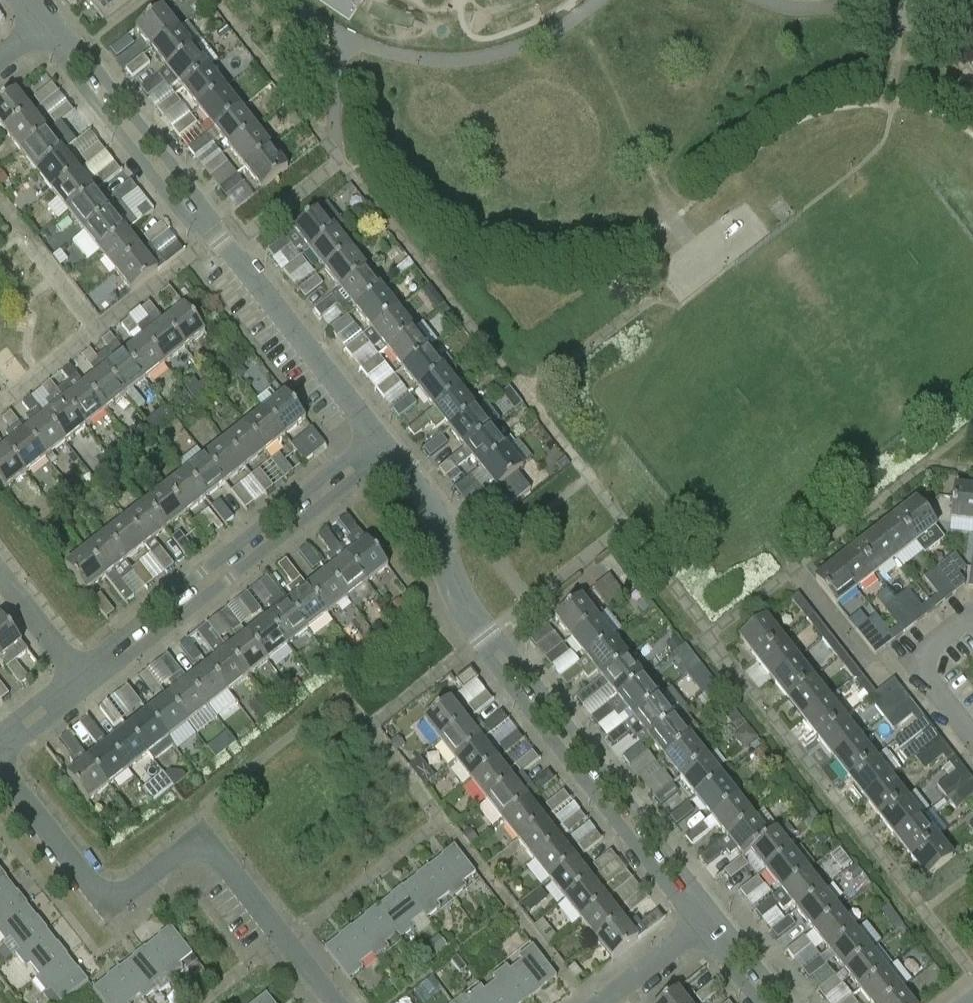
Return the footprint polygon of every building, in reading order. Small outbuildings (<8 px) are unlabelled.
[(106,23),(106,24),(137,0),(88,0),(106,23)] [(134,29),(135,30),(151,50),(177,29),(161,8),(134,29)] [(965,25),(972,36),(972,18),(965,25)] [(224,26),(216,32),(221,39),(230,32),(224,26)] [(177,29),(151,50),(166,70),(193,49),(177,29)] [(128,36),(110,49),(117,58),(134,43),(128,36)] [(208,69),(193,49),(166,70),(159,75),(141,89),(148,98),(166,84),(170,89),(177,84),(182,90),(208,69)] [(143,55),(126,69),(132,78),(150,64),(143,55)] [(224,89),(208,69),(182,90),(197,110),(224,89)] [(52,84),(34,98),(40,107),(58,93),(52,84)] [(224,89),(197,110),(213,130),(240,109),(224,89)] [(32,111),(16,91),(0,103),(0,127),(5,133),(32,111)] [(174,95),(157,109),(163,117),(181,103),(174,95)] [(68,104),(50,118),(56,126),(74,112),(68,104)] [(240,109),(213,130),(229,150),(255,129),(240,109)] [(48,131),(32,111),(5,133),(20,153),(48,131)] [(292,112),(286,117),(295,129),(301,124),(292,112)] [(190,115),(173,129),(179,138),(197,124),(190,115)] [(48,131),(20,153),(36,172),(63,151),(64,152),(75,144),(60,124),(56,126),(48,132),(48,131)] [(255,129),(229,150),(244,170),(271,149),(255,129)] [(206,135),(189,149),(195,157),(212,143),(206,135)] [(99,144),(81,158),(88,166),(105,152),(99,144)] [(287,169),(271,149),(244,170),(260,190),(287,169)] [(79,171),(64,152),(63,151),(36,172),(52,192),(79,171)] [(221,155),(204,169),(210,177),(228,163),(221,155)] [(114,164),(96,177),(103,186),(121,172),(114,164)] [(52,192),(67,212),(95,191),(79,171),(52,192)] [(237,175),(219,189),(226,197),(244,184),(237,175)] [(131,184),(113,198),(118,205),(119,206),(120,205),(137,192),(131,184)] [(351,187),(346,191),(350,196),(355,192),(351,187)] [(110,211),(95,191),(67,212),(83,232),(110,211)] [(146,203),(135,212),(141,221),(153,212),(146,203)] [(309,251),(336,230),(344,223),(328,203),(293,230),(285,237),(268,250),(274,259),(292,245),(296,250),(300,247),(306,254),(309,251)] [(83,232),(72,241),(88,261),(99,252),(126,231),(135,224),(120,205),(119,206),(118,205),(110,211),(83,232)] [(162,223),(144,237),(150,245),(168,232),(162,223)] [(351,250),(336,230),(309,251),(324,271),(351,250)] [(142,251),(126,231),(99,252),(114,272),(142,251)] [(142,251),(114,272),(131,293),(158,271),(176,257),(184,251),(177,243),(160,257),(150,245),(142,252),(142,251)] [(367,270),(351,250),(324,271),(340,290),(340,291),(367,270)] [(301,256),(283,270),(290,278),(307,265),(301,256)] [(382,290),(367,270),(340,291),(340,290),(314,310),(321,318),(338,305),(342,310),(350,304),(356,311),(382,290)] [(316,276),(299,290),(305,299),(323,285),(316,276)] [(422,292),(425,296),(428,296),(435,291),(430,285),(422,292)] [(184,306),(184,307),(170,288),(161,295),(175,313),(164,322),(184,348),(205,332),(184,306)] [(356,311),(371,330),(398,309),(382,290),(356,311)] [(150,320),(158,314),(150,303),(141,310),(150,320)] [(445,319),(451,314),(445,306),(438,312),(444,320),(445,319)] [(413,329),(398,309),(371,330),(372,331),(363,338),(373,351),(382,344),(387,350),(413,329)] [(348,316),(330,330),(337,338),(354,325),(348,316)] [(130,336),(139,330),(130,319),(122,325),(130,336)] [(164,322),(144,338),(164,364),(184,348),(164,322)] [(429,349),(413,329),(387,350),(402,370),(429,349)] [(111,352),(118,345),(110,334),(102,341),(110,351),(111,352)] [(145,380),(164,364),(144,338),(125,353),(124,354),(145,380)] [(355,342),(345,350),(352,358),(362,350),(355,342)] [(110,351),(98,360),(99,361),(105,368),(104,369),(125,395),(145,380),(124,354),(125,353),(118,345),(111,352),(110,351)] [(445,370),(429,349),(402,370),(418,391),(445,370)] [(91,350),(82,357),(90,367),(97,375),(85,384),(84,385),(105,411),(125,395),(104,369),(105,368),(99,361),(98,360),(91,350)] [(379,356),(361,369),(367,377),(385,364),(379,356)] [(84,427),(105,411),(84,385),(85,384),(70,366),(62,373),(69,382),(58,391),(65,400),(64,401),(84,427)] [(247,374),(243,367),(236,372),(241,379),(247,374)] [(460,389),(445,370),(418,391),(433,410),(434,410),(460,389)] [(210,378),(215,385),(222,379),(217,373),(210,378)] [(395,376),(377,390),(384,398),(401,384),(395,376)] [(194,381),(185,388),(196,403),(212,390),(206,382),(199,387),(194,381)] [(65,400),(58,391),(50,382),(42,388),(50,398),(45,402),(52,410),(45,416),(44,416),(65,443),(84,427),(64,401),(65,400)] [(502,393),(509,402),(517,395),(510,387),(502,393)] [(476,409),(460,389),(434,410),(433,410),(408,429),(415,438),(432,424),(436,429),(443,423),(449,430),(476,409)] [(270,390),(257,401),(264,410),(285,437),(306,421),(285,394),(277,400),(270,390)] [(410,396),(393,410),(399,417),(417,404),(410,396)] [(44,416),(45,416),(31,397),(22,404),(30,414),(25,418),(32,426),(25,431),(24,432),(45,458),(65,443),(44,416)] [(476,409),(449,430),(464,449),(465,450),(492,429),(491,428),(500,421),(485,402),(476,409)] [(265,453),(285,437),(264,410),(244,426),(265,453)] [(25,474),(45,458),(24,432),(25,431),(19,424),(11,413),(3,420),(11,430),(6,434),(12,441),(4,448),(25,474)] [(245,468),(265,453),(244,426),(224,441),(245,468)] [(507,449),(492,429),(465,450),(464,449),(439,469),(445,477),(471,458),(480,470),(507,449)] [(441,435),(424,449),(430,457),(448,443),(441,435)] [(299,439),(291,445),(305,463),(313,456),(299,439)] [(224,441),(204,457),(226,484),(245,468),(224,441)] [(4,448),(0,451),(0,485),(4,490),(25,474),(4,448)] [(115,448),(107,454),(114,462),(122,456),(115,448)] [(197,449),(179,463),(185,472),(184,472),(206,499),(226,484),(204,457),(203,458),(197,449)] [(522,469),(507,449),(480,470),(496,489),(491,493),(505,511),(530,491),(516,473),(522,469)] [(279,454),(271,460),(285,478),(293,472),(279,454)] [(260,470),(251,476),(265,494),(274,487),(260,470)] [(185,515),(206,499),(184,472),(164,488),(185,515)] [(472,475),(455,489),(461,497),(479,483),(472,475)] [(240,485),(231,492),(245,509),(254,503),(240,485)] [(972,522),(972,489),(955,487),(951,520),(972,522)] [(165,531),(185,515),(164,488),(144,504),(165,531)] [(220,501),(212,507),(225,525),(234,518),(220,501)] [(916,502),(896,517),(915,543),(916,542),(923,551),(925,554),(944,538),(936,527),(916,502)] [(154,540),(165,531),(144,504),(124,520),(145,547),(165,572),(174,566),(154,540)] [(347,515),(339,522),(351,537),(346,541),(353,551),(347,556),(346,557),(366,584),(387,567),(366,541),(360,534),(361,533),(347,515)] [(915,543),(896,517),(876,533),(895,558),(915,543)] [(125,562),(126,562),(145,547),(124,520),(104,535),(125,562)] [(327,531),(319,537),(333,555),(328,559),(332,564),(324,570),(326,573),(347,599),(366,584),(346,557),(347,556),(341,548),(327,531)] [(180,532),(172,539),(185,556),(194,550),(180,532)] [(895,558),(876,533),(856,548),(875,573),(895,558)] [(134,572),(132,570),(126,562),(125,562),(104,535),(84,551),(106,578),(126,603),(134,597),(122,582),(134,572)] [(313,570),(321,564),(307,546),(299,553),(313,570)] [(875,573),(856,548),(836,564),(856,589),(875,573)] [(85,594),(106,578),(84,551),(64,567),(85,594)] [(947,559),(935,568),(955,594),(965,586),(965,581),(959,574),(947,559)] [(288,562),(279,569),(293,586),(288,590),(294,597),(288,602),(286,604),(307,630),(327,615),(306,588),(307,587),(288,562)] [(132,570),(134,572),(146,587),(154,581),(140,564),(132,570)] [(856,589),(836,564),(816,579),(835,605),(856,589)] [(935,568),(923,578),(938,595),(943,603),(955,594),(935,568)] [(307,587),(306,588),(327,615),(347,599),(326,573),(307,587)] [(610,575),(594,588),(608,607),(625,594),(610,575)] [(268,605),(275,613),(266,619),(287,646),(307,630),(286,604),(288,602),(268,577),(260,584),(273,601),(268,605)] [(908,590),(896,599),(915,624),(927,615),(922,608),(908,590)] [(253,618),(261,611),(248,593),(239,600),(253,618)] [(798,594),(791,600),(800,612),(808,606),(798,594)] [(92,601),(105,618),(114,612),(100,595),(92,601)] [(645,598),(637,605),(644,613),(652,607),(645,598)] [(408,610),(401,599),(388,608),(396,618),(408,610)] [(554,620),(570,640),(597,620),(580,599),(554,620)] [(895,600),(884,609),(898,626),(904,633),(915,624),(896,599),(895,600)] [(219,615),(239,640),(226,651),(247,677),(267,662),(246,635),(247,634),(228,609),(219,615)] [(855,631),(868,621),(860,611),(847,620),(855,631)] [(2,659),(1,660),(7,668),(15,661),(29,651),(23,643),(1,617),(0,615),(0,657),(2,659)] [(377,632),(385,626),(379,618),(371,624),(377,632)] [(267,662),(287,646),(266,619),(247,634),(246,635),(267,662)] [(755,659),(781,639),(765,619),(739,638),(755,659)] [(612,639),(597,620),(570,640),(585,659),(586,660),(612,639)] [(868,621),(855,631),(875,655),(887,646),(882,639),(868,621)] [(822,640),(829,634),(820,622),(813,628),(822,640)] [(213,649),(222,642),(208,624),(199,631),(213,649)] [(553,633),(547,625),(529,639),(536,647),(553,633)] [(831,652),(839,646),(829,634),(822,640),(831,652)] [(676,638),(666,645),(673,655),(683,647),(676,638)] [(596,672),(600,679),(601,680),(628,659),(612,639),(586,660),(585,659),(560,678),(567,687),(584,673),(588,678),(596,672)] [(771,679),(796,659),(781,639),(755,659),(771,679)] [(193,664),(201,658),(188,640),(180,646),(193,664)] [(569,653),(562,645),(545,658),(551,667),(569,653)] [(227,693),(247,677),(226,651),(206,666),(227,693)] [(187,682),(188,681),(168,656),(160,662),(174,679),(169,683),(175,691),(166,698),(187,724),(207,708),(187,682)] [(643,679),(628,659),(601,680),(600,679),(576,698),(583,707),(608,688),(616,699),(617,699),(643,679)] [(786,699),(812,679),(796,659),(771,679),(786,699)] [(15,661),(7,668),(20,686),(29,679),(15,661)] [(851,662),(844,668),(853,680),(860,674),(851,662)] [(187,682),(207,708),(227,693),(206,666),(188,681),(187,682)] [(464,691),(478,679),(471,669),(456,681),(464,691)] [(153,695),(161,689),(148,672),(140,678),(153,695)] [(700,695),(713,685),(704,674),(691,684),(700,695)] [(860,674),(853,680),(862,692),(870,686),(860,674)] [(288,686),(292,692),(301,684),(297,679),(288,686)] [(658,698),(643,679),(617,699),(616,699),(609,704),(591,718),(598,727),(614,714),(618,719),(627,712),(632,718),(632,719),(659,699),(658,698)] [(802,718),(827,699),(812,679),(786,699),(802,718)] [(884,719),(909,699),(894,680),(876,694),(873,696),(873,697),(879,704),(875,707),(884,719)] [(1,701),(9,695),(0,683),(0,700),(1,701)] [(133,711),(141,704),(128,687),(120,693),(133,711)] [(632,718),(625,724),(631,732),(635,737),(642,732),(648,739),(675,719),(674,718),(687,708),(671,688),(658,698),(659,699),(632,719),(632,718)] [(468,707),(475,715),(492,701),(486,693),(468,707)] [(167,740),(187,724),(166,698),(146,713),(167,740)] [(817,738),(843,719),(827,699),(802,718),(817,738)] [(909,699),(884,719),(893,731),(919,712),(909,699)] [(451,701),(424,722),(440,743),(467,722),(451,701)] [(114,727),(122,720),(108,702),(100,709),(114,727)] [(273,712),(267,704),(254,714),(260,722),(273,712)] [(173,747),(167,740),(146,713),(127,729),(147,756),(153,763),(173,747)] [(479,721),(471,727),(467,722),(440,743),(456,763),(482,742),(482,741),(508,721),(502,713),(484,726),(479,721)] [(88,718),(80,724),(100,750),(88,759),(87,760),(108,787),(128,771),(107,745),(108,743),(88,718)] [(675,719),(648,739),(664,759),(690,738),(675,719)] [(833,758),(858,738),(843,719),(817,738),(833,758)] [(625,724),(607,738),(613,746),(631,732),(625,724)] [(931,728),(900,751),(909,763),(915,759),(940,739),(931,728)] [(128,771),(147,756),(127,729),(108,743),(107,745),(128,771)] [(517,732),(499,746),(506,755),(523,741),(517,732)] [(87,760),(88,759),(82,751),(69,733),(60,740),(74,757),(70,760),(74,770),(66,776),(87,803),(108,787),(87,760)] [(400,737),(392,743),(399,751),(406,745),(400,737)] [(706,758),(690,738),(664,759),(679,779),(706,758)] [(848,778),(874,758),(858,738),(833,758),(848,778)] [(940,739),(915,759),(924,771),(950,751),(940,739)] [(216,760),(226,752),(217,740),(207,748),(216,760)] [(482,742),(456,763),(471,783),(498,762),(482,742)] [(623,758),(629,767),(647,752),(640,744),(623,758)] [(766,754),(761,748),(754,753),(758,759),(766,754)] [(874,758),(848,778),(864,798),(889,778),(889,777),(900,769),(885,750),(874,759),(874,758)] [(533,752),(515,766),(522,774),(539,761),(533,752)] [(721,778),(706,758),(679,779),(695,798),(721,778)] [(514,781),(498,762),(471,783),(487,802),(514,781)] [(656,764),(638,778),(645,786),(663,772),(656,764)] [(962,767),(937,787),(946,799),(971,779),(962,767)] [(514,781),(487,802),(502,822),(529,801),(555,781),(548,772),(531,786),(526,780),(518,787),(514,781)] [(737,798),(721,778),(695,798),(710,818),(737,798)] [(879,818),(905,798),(889,778),(864,798),(879,818)] [(946,799),(956,810),(972,797),(972,781),(971,779),(946,799)] [(153,802),(162,796),(151,783),(143,789),(153,802)] [(678,793),(672,784),(654,798),(661,806),(678,793)] [(564,792),(546,806),(553,814),(570,800),(564,792)] [(752,817),(737,798),(710,818),(717,826),(726,838),(752,817)] [(895,838),(920,818),(905,798),(879,818),(895,838)] [(518,842),(545,821),(529,801),(502,822),(518,842)] [(694,812),(687,804),(669,818),(676,826),(694,812)] [(580,812),(562,826),(569,834),(586,821),(580,812)] [(742,858),(750,852),(768,837),(752,817),(726,838),(718,843),(700,857),(707,865),(727,850),(730,855),(736,851),(742,858)] [(710,818),(685,838),(692,846),(717,826),(710,818)] [(911,858),(936,838),(920,818),(895,838),(911,858)] [(545,821),(518,842),(534,862),(560,841),(545,821)] [(471,845),(478,839),(470,830),(463,835),(471,845)] [(776,831),(768,837),(750,852),(765,872),(792,851),(776,831)] [(595,832),(578,846),(584,854),(602,840),(595,832)] [(926,878),(952,858),(936,838),(911,858),(926,878)] [(549,882),(576,861),(560,841),(534,862),(549,882)] [(429,869),(449,896),(450,895),(453,900),(467,889),(464,884),(476,875),(455,848),(429,869)] [(807,871),(792,851),(765,872),(781,891),(807,871)] [(611,852),(593,866),(600,874),(617,860),(611,852)] [(742,858),(724,872),(731,880),(749,866),(742,858)] [(591,881),(576,861),(549,882),(565,902),(591,881)] [(856,866),(848,872),(855,880),(862,874),(856,866)] [(403,889),(424,916),(427,920),(441,909),(438,905),(449,896),(429,869),(403,889)] [(783,910),(791,904),(797,911),(823,891),(807,871),(781,891),(773,897),(755,911),(762,919),(780,906),(783,910)] [(626,872),(609,885),(615,894),(633,880),(626,872)] [(764,886),(757,878),(740,891),(746,900),(764,886)] [(6,879),(0,884),(0,925),(26,904),(6,879)] [(580,922),(607,901),(591,881),(565,902),(580,922)] [(377,909),(398,936),(402,940),(416,929),(412,925),(424,916),(403,889),(377,909)] [(642,891),(624,905),(631,914),(649,900),(642,891)] [(839,911),(823,891),(797,911),(812,931),(839,911)] [(538,906),(531,898),(521,905),(529,914),(538,906)] [(622,920),(607,901),(580,922),(596,941),(622,920)] [(5,942),(9,939),(18,950),(19,951),(47,930),(26,904),(0,925),(0,935),(5,942)] [(352,929),(376,960),(390,949),(386,945),(398,936),(377,909),(352,929)] [(622,920),(596,941),(612,962),(639,941),(638,940),(646,934),(664,920),(658,911),(640,925),(635,919),(627,926),(622,920)] [(854,931),(839,911),(812,931),(828,951),(854,931)] [(789,917),(771,931),(777,940),(795,926),(789,917)] [(854,931),(828,951),(836,961),(844,971),(870,951),(882,942),(867,923),(855,932),(854,931)] [(172,928),(145,949),(166,975),(169,979),(183,968),(180,964),(192,955),(172,928)] [(325,949),(350,981),(363,970),(360,966),(372,956),(375,961),(376,960),(352,929),(325,949)] [(67,956),(47,930),(19,951),(18,950),(14,953),(26,968),(30,964),(39,976),(40,977),(67,956)] [(434,955),(443,947),(436,938),(427,946),(434,955)] [(811,946),(805,938),(787,951),(793,960),(811,946)] [(510,972),(531,999),(557,979),(532,948),(518,959),(522,963),(510,972)] [(145,949),(119,969),(140,995),(140,996),(143,1000),(157,989),(154,985),(166,975),(145,949)] [(886,971),(870,951),(844,971),(859,991),(886,971)] [(39,976),(35,980),(46,994),(51,990),(61,1002),(87,982),(67,956),(40,977),(39,976)] [(458,957),(451,962),(460,973),(467,968),(458,957)] [(820,958),(803,971),(809,980),(827,966),(820,958)] [(531,999),(510,972),(507,968),(492,979),(496,983),(484,993),(492,1002),(526,1002),(531,999)] [(140,996),(140,995),(119,969),(93,989),(104,1002),(130,1002),(140,996)] [(886,971),(859,991),(869,1002),(885,1002),(901,990),(886,971)] [(836,977),(818,991),(825,999),(842,986),(836,977)] [(432,978),(422,986),(427,993),(438,985),(432,978)] [(390,987),(385,981),(379,985),(384,991),(390,987)] [(696,997),(701,1002),(705,1002),(720,992),(713,983),(696,997)] [(484,993),(480,988),(466,999),(469,1002),(492,1002),(484,993)] [(885,1002),(911,1002),(901,990),(885,1002)] [(678,991),(662,1002),(687,1002),(678,991)] [(267,994),(256,1002),(273,1002),(267,994)]
